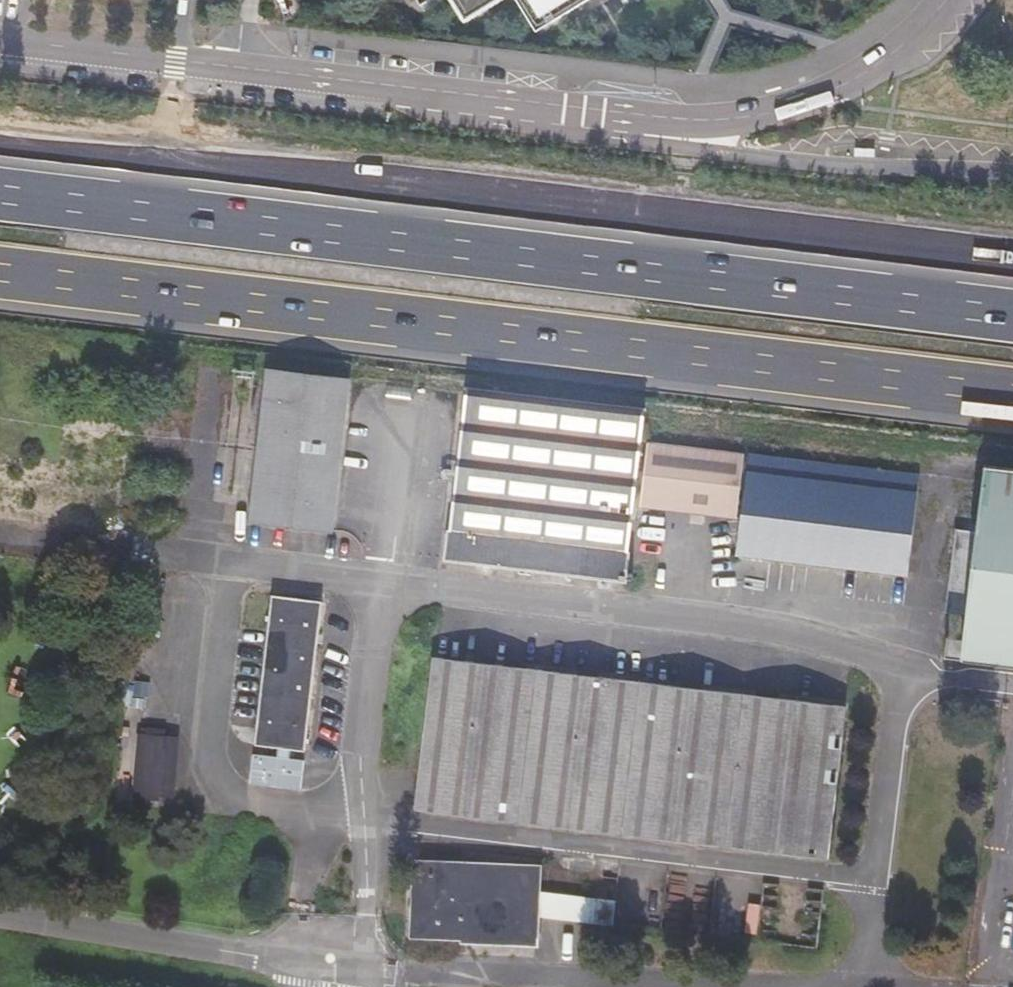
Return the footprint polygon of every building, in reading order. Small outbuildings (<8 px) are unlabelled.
[(473,20),(504,0),(461,0),(473,20)] [(545,28),(590,0),(527,0),(545,28)] [(347,385),(270,376),(256,530),(336,536),(347,385)] [(645,413),(467,393),(448,568),(626,587),(645,413)] [(453,435),(462,424),(448,413),(439,424),(453,435)] [(924,477),(750,460),(739,564),(910,580),(924,477)] [(963,533),(954,617),(969,619),(966,643),(950,641),(947,668),(1012,676),(1012,476),(986,473),(980,535),(963,533)] [(322,608),(273,603),(256,753),(311,758),(322,608)] [(848,710),(438,665),(419,812),(829,862),(848,710)] [(540,870),(415,868),(414,944),(539,946),(540,870)]
